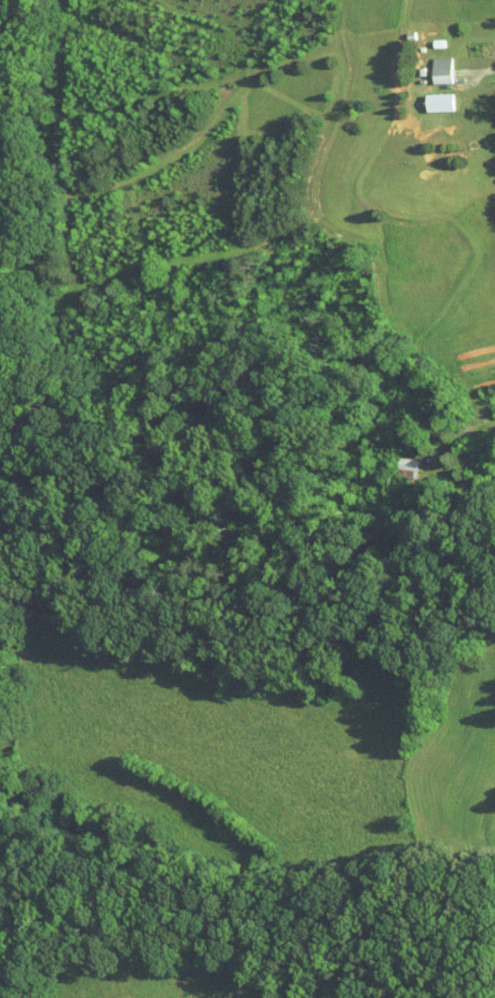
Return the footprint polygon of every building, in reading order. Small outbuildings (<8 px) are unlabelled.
[(431,58),(432,84),(451,84),(450,58),(431,58)] [(419,454),(399,453),(397,476),(417,477),(419,454)]
